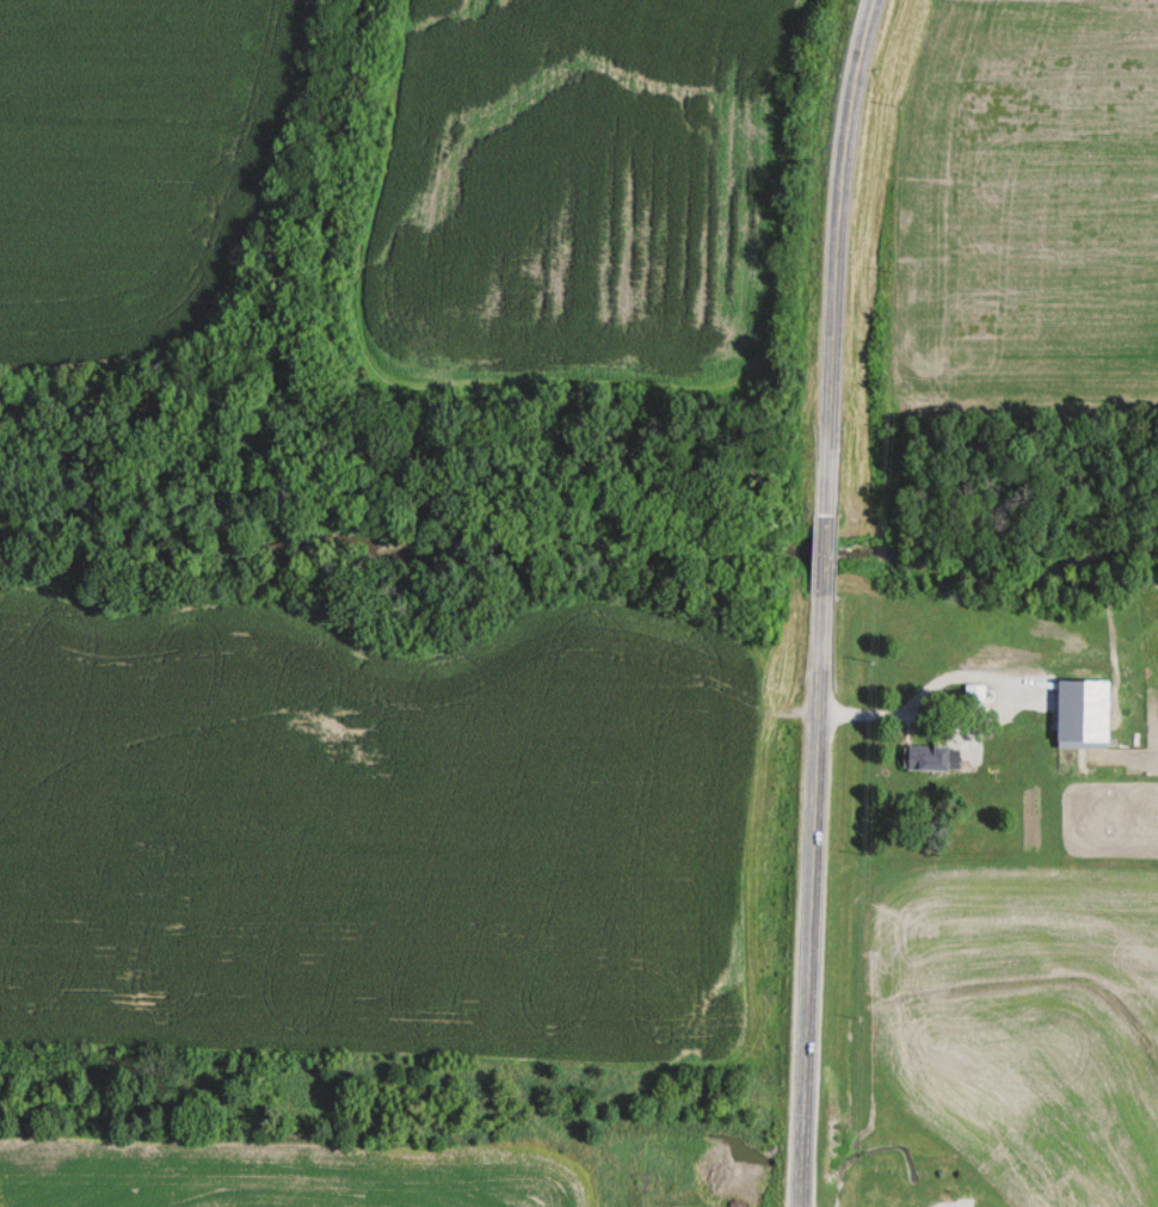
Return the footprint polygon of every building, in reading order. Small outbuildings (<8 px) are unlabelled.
[(955,746),(911,746),(911,771),(955,771),(955,746)]
